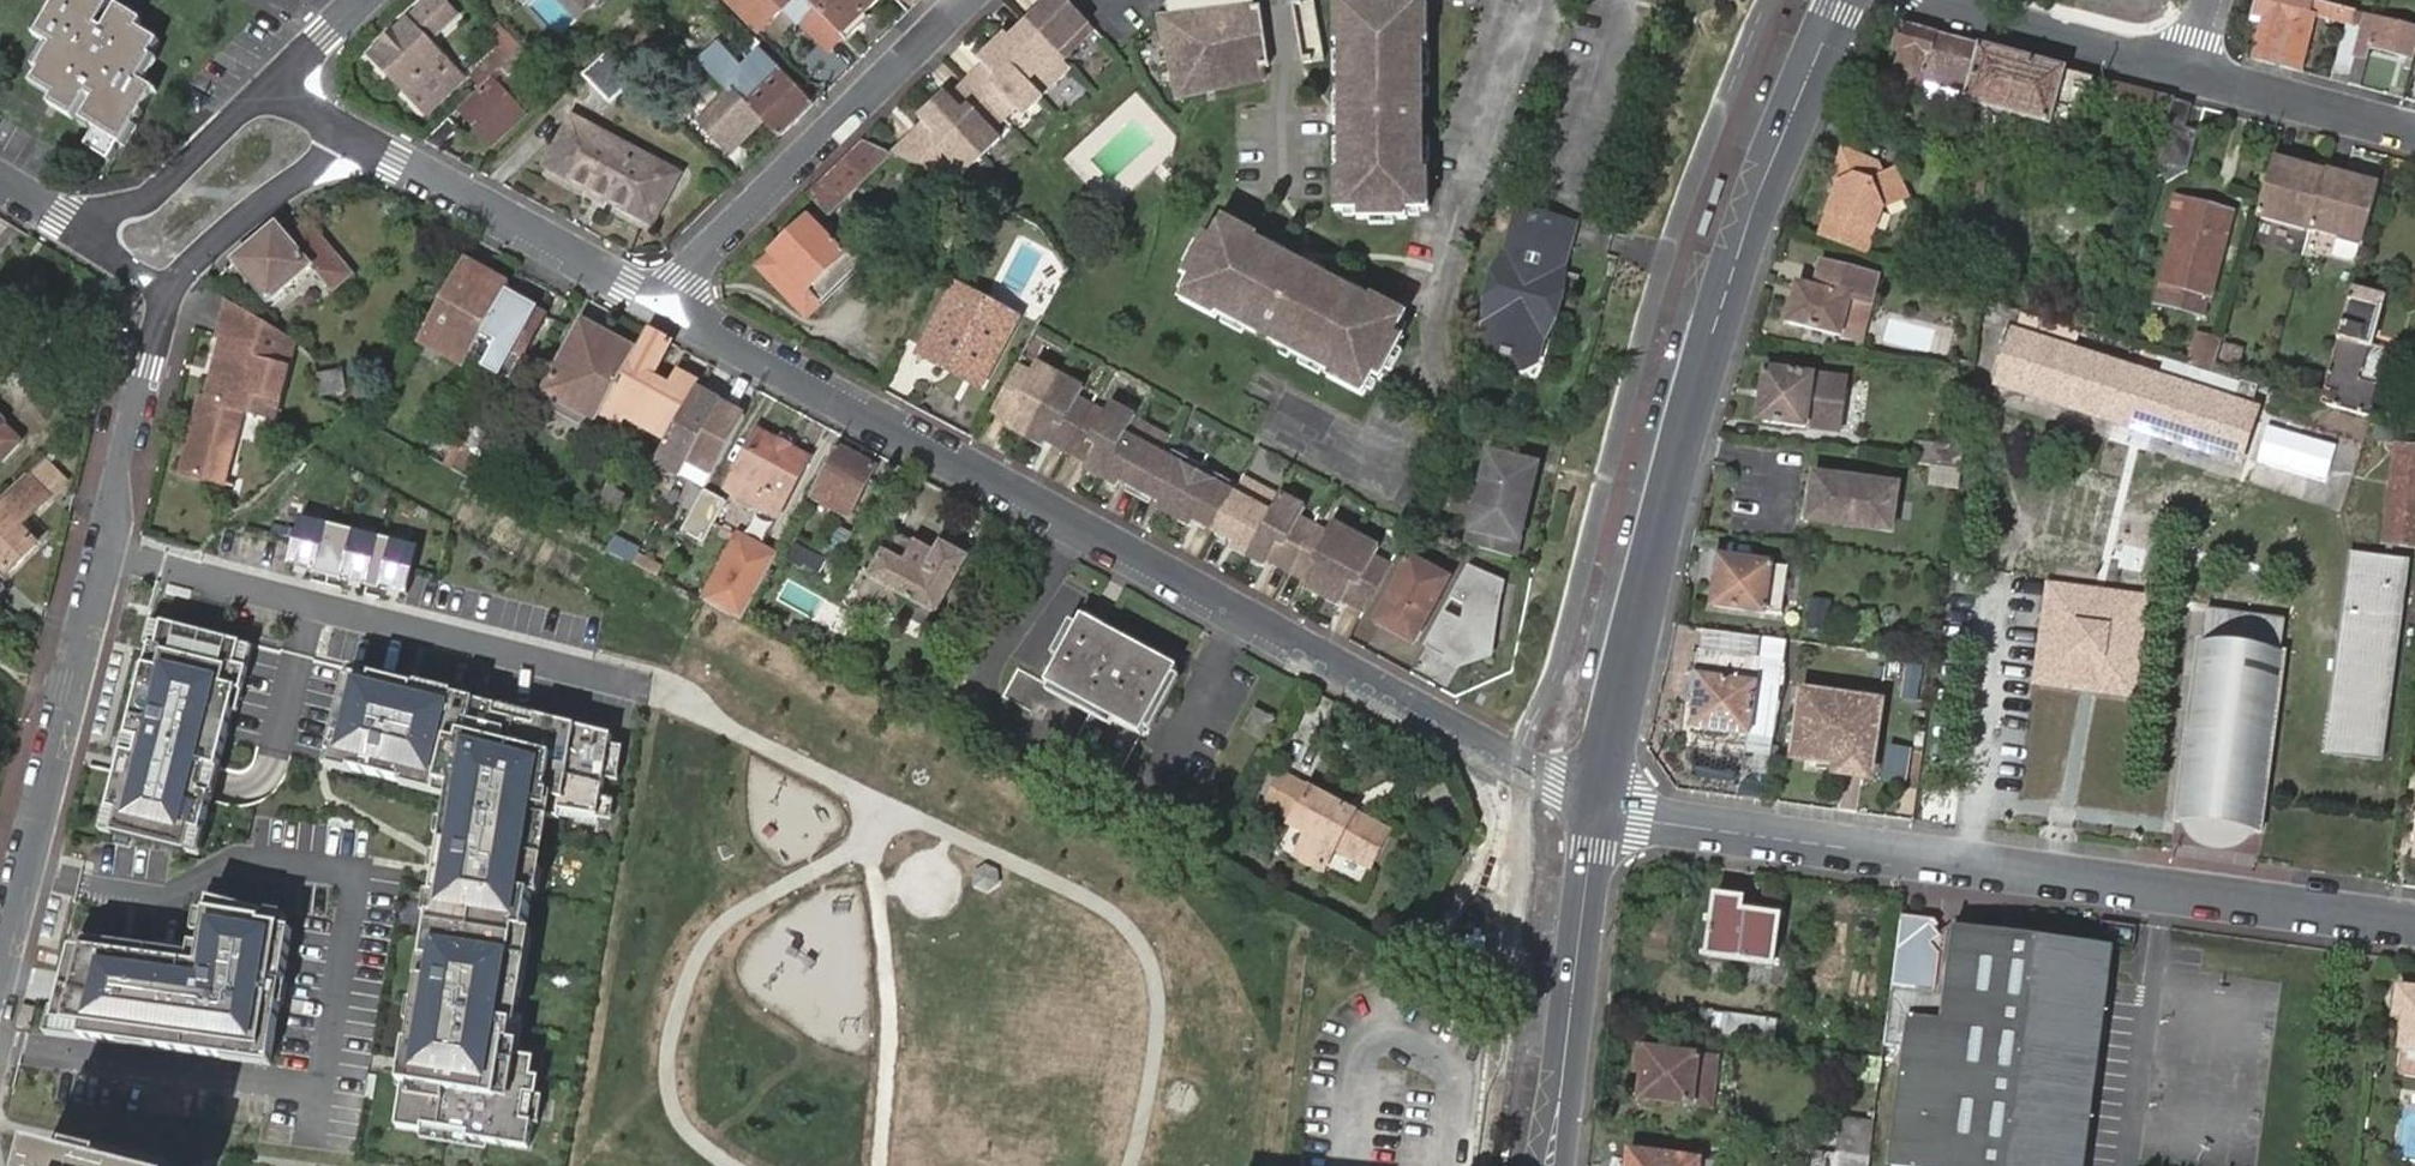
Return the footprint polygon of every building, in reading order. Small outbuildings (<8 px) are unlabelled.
[(61,5),(58,10),(55,8),(51,14),(56,17),(43,39),(58,48),(55,52),(46,70),(48,72),(45,78),(41,76),(36,84),(60,99),(77,70),(101,84),(94,97),(102,101),(87,125),(97,131),(99,128),(104,132),(94,149),(119,163),(144,123),(147,125),(153,115),(150,113),(162,91),(146,81),(169,44),(145,30),(126,60),(103,46),(112,32),(105,28),(118,3),(113,0),(105,0),(104,1),(103,0),(65,0),(61,5)] [(424,110),(463,74),(435,44),(461,20),(443,0),(434,0),(373,58),(424,110)] [(588,13),(602,0),(575,0),(588,13)] [(758,34),(793,0),(725,0),(758,34)] [(846,42),(808,3),(805,0),(804,0),(798,6),(809,17),(802,25),(833,55),(846,42)] [(846,42),(865,23),(861,19),(880,0),(810,0),(808,3),(846,42)] [(965,177),(1003,140),(995,130),(1017,110),(1025,118),(1043,100),(1035,92),(1066,62),(1098,31),(1068,0),(1044,0),(1041,3),(1046,8),(1012,43),(1007,36),(980,63),(986,69),(952,101),(947,94),(919,121),(925,127),(895,157),(943,180),(956,167),(965,177)] [(1264,70),(1263,67),(1273,65),(1262,7),(1254,8),(1253,0),(1169,0),(1168,0),(1171,13),(1162,16),(1181,98),(1240,86),(1238,76),(1264,70)] [(1304,63),(1324,58),(1313,0),(1312,0),(1293,3),(1304,63)] [(2257,61),(2302,73),(2313,31),(2298,27),(2302,11),(2351,24),(2340,65),(2353,69),(2357,57),(2368,16),(2309,0),(2262,0),(2258,15),(2268,18),(2257,61)] [(1411,214),(1425,214),(1424,213),(1424,210),(1424,206),(1425,202),(1426,200),(1428,198),(1430,195),(1432,194),(1431,174),(1425,174),(1425,132),(1415,132),(1420,121),(1415,111),(1425,110),(1424,51),(1428,51),(1428,14),(1428,9),(1406,10),(1407,3),(1358,4),(1358,11),(1358,12),(1334,13),(1335,52),(1342,52),(1342,89),(1344,136),(1345,176),(1338,177),(1340,217),(1361,217),(1362,223),(1411,222),(1411,214)] [(126,8),(112,32),(103,46),(126,60),(145,30),(149,23),(126,8)] [(2368,16),(2357,57),(2369,60),(2373,49),(2408,58),(2405,69),(2411,71),(2414,55),(2414,28),(2368,16)] [(474,79),(483,88),(489,82),(524,48),(501,24),(492,33),(506,48),(474,79)] [(1981,49),(1903,28),(1897,52),(1903,53),(1894,85),(1919,91),(1920,85),(1959,96),(1955,111),(1964,113),(1981,49)] [(513,73),(531,55),(524,48),(489,82),(492,85),(465,111),(493,142),(537,99),(513,73)] [(46,70),(55,52),(50,49),(40,67),(46,70)] [(1981,49),(1964,113),(1957,135),(2134,183),(2139,163),(2154,167),(2148,187),(2150,188),(2156,167),(2162,146),(2142,141),(2148,117),(2117,108),(2083,100),(2074,134),(2051,128),(2056,109),(2069,111),(2072,97),(2078,75),(1981,49)] [(609,52),(582,78),(608,107),(636,80),(609,52)] [(762,124),(779,141),(814,107),(772,62),(735,97),(762,124)] [(1074,71),(1066,62),(1035,92),(1043,100),(1074,71)] [(1268,69),(1264,70),(1238,76),(1240,86),(1271,80),(1268,69)] [(80,120),(94,97),(101,84),(77,70),(60,99),(56,106),(80,120)] [(2083,100),(2117,108),(2118,104),(2083,95),(2088,78),(2078,75),(2072,97),(2083,100)] [(2142,141),(2162,146),(2175,102),(2088,78),(2083,95),(2118,104),(2117,108),(2148,117),(2142,141)] [(659,104),(680,126),(693,115),(672,92),(659,104)] [(731,93),(727,97),(701,123),(730,154),(762,124),(735,97),(731,93)] [(2074,134),(2083,100),(2072,97),(2069,111),(2056,109),(2051,128),(2074,134)] [(2187,130),(2193,106),(2175,102),(2162,146),(2156,167),(2168,187),(2189,175),(2200,133),(2187,130)] [(426,143),(441,151),(463,130),(452,117),(426,143)] [(550,170),(655,226),(677,184),(617,151),(622,144),(576,120),(550,170)] [(864,142),(810,195),(831,218),(894,157),(864,142)] [(1830,199),(1816,237),(1845,249),(1845,248),(1855,226),(1868,231),(1877,209),(1904,197),(1892,170),(1879,176),(1876,169),(1840,158),(1832,181),(1837,192),(1840,194),(1836,202),(1830,200),(1830,199)] [(2362,244),(2378,187),(2274,158),(2258,216),(2362,244)] [(2134,183),(2148,187),(2154,167),(2139,163),(2134,183)] [(943,180),(956,187),(965,177),(956,167),(943,180)] [(1833,191),(1830,199),(1830,200),(1836,202),(1840,194),(1837,192),(1833,191)] [(2176,228),(2161,286),(2171,289),(2166,309),(2205,320),(2231,215),(2176,200),(2168,226),(2176,228)] [(1546,214),(1519,207),(1501,277),(1507,279),(1502,301),(1497,299),(1495,299),(1488,324),(1495,326),(1488,349),(1505,353),(1503,359),(1516,362),(1517,358),(1535,362),(1541,340),(1550,343),(1557,315),(1536,310),(1542,288),(1563,294),(1575,245),(1539,236),(1546,214)] [(1581,224),(1546,214),(1539,236),(1575,245),(1581,224)] [(1336,283),(1293,262),(1259,245),(1262,239),(1228,221),(1218,240),(1209,236),(1188,277),(1197,281),(1185,301),(1220,319),(1222,316),(1260,335),(1264,328),(1271,337),(1281,336),(1278,344),(1334,373),(1333,377),(1370,396),(1378,378),(1387,382),(1407,338),(1400,334),(1409,314),(1375,297),(1373,301),(1336,283)] [(761,271),(808,320),(857,272),(811,224),(761,271)] [(279,226),(237,261),(274,301),(314,268),(334,291),(353,275),(311,226),(293,242),(279,226)] [(1845,248),(1845,249),(1859,254),(1868,231),(1855,226),(1845,248)] [(1296,255),(1293,262),(1336,283),(1339,278),(1296,255)] [(1846,329),(1852,289),(1874,292),(1877,267),(1818,259),(1814,284),(1796,280),(1789,320),(1846,329)] [(511,286),(465,263),(461,269),(507,294),(511,286)] [(507,294),(461,269),(423,342),(469,365),(472,359),(507,294)] [(1501,277),(1495,299),(1497,299),(1502,301),(1507,279),(1501,277)] [(2171,289),(2161,286),(2156,306),(2166,309),(2171,289)] [(925,358),(944,368),(951,356),(967,364),(964,369),(987,381),(1015,329),(986,313),(991,304),(962,288),(925,358)] [(1557,315),(1563,294),(1542,288),(1536,310),(1557,315)] [(2350,302),(2379,310),(2381,300),(2352,293),(2350,302)] [(544,314),(507,294),(472,359),(510,379),(544,314)] [(293,345),(226,302),(218,341),(220,341),(213,374),(226,376),(224,387),(210,384),(206,403),(199,401),(182,476),(210,482),(216,461),(230,465),(243,411),(275,419),(293,345)] [(2325,406),(2374,421),(2381,386),(2360,381),(2379,310),(2350,302),(2325,406)] [(1020,319),(991,304),(986,313),(1015,329),(1020,319)] [(603,416),(638,351),(586,324),(547,398),(599,424),(603,416)] [(1544,365),(1550,343),(1541,340),(1535,362),(1517,358),(1516,362),(1503,359),(1505,353),(1488,349),(1495,326),(1488,324),(1481,349),(1486,361),(1530,373),(1544,365)] [(673,344),(649,332),(638,351),(603,416),(627,430),(632,421),(652,433),(675,391),(654,379),(673,344)] [(2139,433),(2245,465),(2261,413),(2021,337),(2003,392),(2139,433)] [(2194,367),(2216,374),(2224,347),(2202,340),(2194,367)] [(469,365),(423,342),(420,349),(465,372),(469,365)] [(1030,353),(1023,365),(1035,371),(1042,360),(1030,353)] [(951,356),(944,368),(983,390),(987,381),(964,369),(967,364),(951,356)] [(1345,603),(1366,614),(1394,562),(1380,554),(1385,544),(1337,518),(1331,529),(1306,516),(1312,505),(1287,491),(1280,502),(1246,483),(1171,443),(1133,423),(1140,412),(1114,398),(1108,410),(1081,395),(1087,384),(1042,360),(1035,371),(1023,365),(996,415),(1014,425),(1010,432),(1043,450),(1047,442),(1089,465),(1085,473),(1118,490),(1122,483),(1164,506),(1161,513),(1193,530),(1196,523),(1237,544),(1233,552),(1266,569),(1270,563),(1311,584),(1308,591),(1341,609),(1345,603)] [(1770,366),(1762,418),(1812,427),(1842,431),(1848,378),(1770,366)] [(226,376),(213,374),(210,384),(224,387),(226,376)] [(682,376),(675,391),(652,433),(670,443),(701,387),(682,376)] [(710,411),(723,386),(710,378),(695,404),(710,411)] [(2,456),(9,462),(25,444),(8,428),(13,423),(0,412),(0,459),(2,456)] [(1177,432),(1140,412),(1133,423),(1171,443),(1177,432)] [(463,432),(439,419),(421,452),(445,464),(463,432)] [(671,466),(701,483),(724,442),(694,426),(671,466)] [(2280,463),(2335,475),(2343,439),(2287,428),(2280,463)] [(463,432),(445,464),(475,480),(496,438),(479,429),(474,438),(463,432)] [(759,432),(737,473),(740,475),(732,491),(779,516),(787,502),(789,503),(811,460),(759,432)] [(1923,442),(1920,462),(1924,462),(1966,468),(1969,448),(1923,442)] [(877,467),(840,447),(813,496),(851,516),(877,467)] [(2391,548),(2414,551),(2414,450),(2404,448),(2391,548)] [(1523,535),(1539,464),(1495,454),(1478,524),(1510,532),(1507,553),(1518,557),(1523,535)] [(224,486),(230,465),(216,461),(210,482),(224,486)] [(48,462),(0,511),(0,564),(11,575),(40,548),(22,530),(69,484),(48,462)] [(1966,468),(1924,462),(1921,484),(1964,490),(1966,468)] [(706,486),(701,483),(671,466),(664,480),(684,490),(671,513),(686,521),(706,486)] [(1280,502),(1287,491),(1251,472),(1246,483),(1280,502)] [(1895,484),(1812,472),(1806,518),(1888,529),(1895,484)] [(614,525),(629,495),(608,485),(594,514),(614,525)] [(727,501),(705,490),(683,533),(705,544),(727,501)] [(421,552),(303,523),(291,569),(318,576),(317,579),(343,585),(344,582),(369,589),(369,592),(380,594),(381,592),(409,599),(421,552)] [(840,561),(855,534),(840,527),(825,553),(840,561)] [(886,606),(931,629),(969,558),(943,543),(937,555),(896,532),(873,577),(863,571),(847,605),(878,621),(886,606)] [(707,602),(745,622),(780,557),(742,537),(707,602)] [(1380,554),(1394,562),(1400,552),(1385,544),(1380,554)] [(1718,605),(1786,615),(1794,566),(1718,554),(1715,575),(1723,577),(1718,605)] [(2384,763),(2411,565),(2354,556),(2328,755),(2384,763)] [(1416,643),(1449,583),(1411,562),(1379,623),(1416,643)] [(1506,582),(1468,565),(1424,651),(1457,670),(1492,659),(1506,582)] [(2045,583),(2033,685),(2088,691),(2136,697),(2149,595),(2100,589),(2045,583)] [(1839,599),(1817,597),(1813,627),(1836,630),(1839,599)] [(2201,640),(2177,815),(2265,827),(2287,651),(2282,651),(2286,618),(2208,609),(2204,640),(2201,640)] [(1095,610),(1090,621),(1108,631),(1112,619),(1095,610)] [(1108,631),(1090,621),(1083,617),(1049,683),(1100,711),(1070,767),(1117,791),(1181,669),(1108,631)] [(160,653),(166,628),(153,625),(148,649),(150,649),(160,653)] [(244,649),(166,628),(160,653),(150,649),(145,670),(139,692),(130,729),(133,730),(126,758),(123,757),(109,814),(121,817),(116,839),(190,857),(195,839),(206,842),(215,806),(206,804),(213,775),(223,777),(237,721),(234,720),(240,699),(244,701),(251,674),(239,671),(244,649)] [(1704,698),(1700,729),(1750,736),(1751,731),(1757,679),(1760,657),(1702,648),(1699,674),(1696,697),(1704,698)] [(256,652),(244,649),(239,671),(251,674),(256,652)] [(1918,668),(1905,666),(1904,679),(1917,681),(1918,668)] [(139,692),(145,670),(142,669),(137,691),(139,692)] [(600,823),(613,741),(353,676),(329,771),(453,797),(399,1131),(530,1153),(541,1083),(533,1082),(536,1064),(507,1060),(545,822),(562,825),(563,817),(600,823)] [(1771,681),(1757,679),(1751,731),(1764,733),(1771,681)] [(1810,685),(1799,755),(1841,761),(1840,770),(1872,775),(1883,695),(1810,685)] [(239,721),(244,701),(240,699),(234,720),(237,721),(239,721)] [(1264,742),(1276,720),(1256,709),(1244,731),(1264,742)] [(133,730),(130,729),(123,757),(126,758),(133,730)] [(223,777),(213,775),(206,804),(215,806),(219,807),(224,788),(226,778),(223,777)] [(1389,829),(1313,786),(1293,822),(1311,832),(1299,855),(1325,869),(1337,846),(1370,864),(1389,829)] [(121,817),(109,814),(104,836),(116,839),(121,817)] [(2265,827),(2177,815),(2175,825),(2264,838),(2265,827)] [(206,842),(195,839),(190,857),(202,860),(206,842)] [(1000,872),(987,864),(973,872),(975,889),(989,896),(1002,886),(1000,872)] [(1708,954),(1778,964),(1784,918),(1744,913),(1746,899),(1716,895),(1708,954)] [(206,951),(195,950),(195,955),(193,966),(152,960),(153,955),(112,949),(111,959),(86,955),(76,954),(60,1014),(57,1026),(85,1031),(84,1040),(107,1043),(109,1034),(123,1037),(122,1046),(225,1062),(227,1052),(275,1060),(283,1009),(276,1008),(279,988),(286,989),(295,935),(287,934),(267,931),(269,918),(269,914),(213,905),(211,918),(206,951)] [(197,915),(195,950),(206,951),(211,918),(197,915)] [(289,921),(269,918),(267,931),(287,934),(289,921)] [(2106,948),(1989,933),(1989,928),(1966,925),(1965,930),(1963,929),(1949,937),(1942,925),(1906,920),(1889,1047),(1914,1050),(1896,1165),(2081,1165),(2106,948)] [(86,955),(111,959),(112,949),(112,947),(88,943),(86,955)] [(154,949),(153,955),(152,960),(193,966),(195,955),(154,949)] [(286,989),(279,988),(276,1008),(283,1009),(287,1010),(290,990),(286,989)] [(2402,991),(2398,1017),(2409,1019),(2403,1052),(2400,1076),(2414,1078),(2414,993),(2402,991)] [(1779,1017),(1707,1008),(1704,1031),(1777,1040),(1779,1017)] [(84,1040),(85,1031),(57,1026),(60,1014),(55,1013),(49,1039),(83,1045),(84,1040)] [(123,1037),(109,1034),(107,1043),(122,1046),(123,1037)] [(1644,1100),(1713,1110),(1721,1062),(1644,1051),(1641,1075),(1648,1076),(1644,1100)] [(227,1052),(225,1062),(273,1070),(275,1060),(227,1052)] [(1849,1121),(1842,1157),(1874,1161),(1879,1125),(1849,1121)] [(1686,1159),(1633,1153),(1631,1165),(1685,1165),(1686,1159)]
